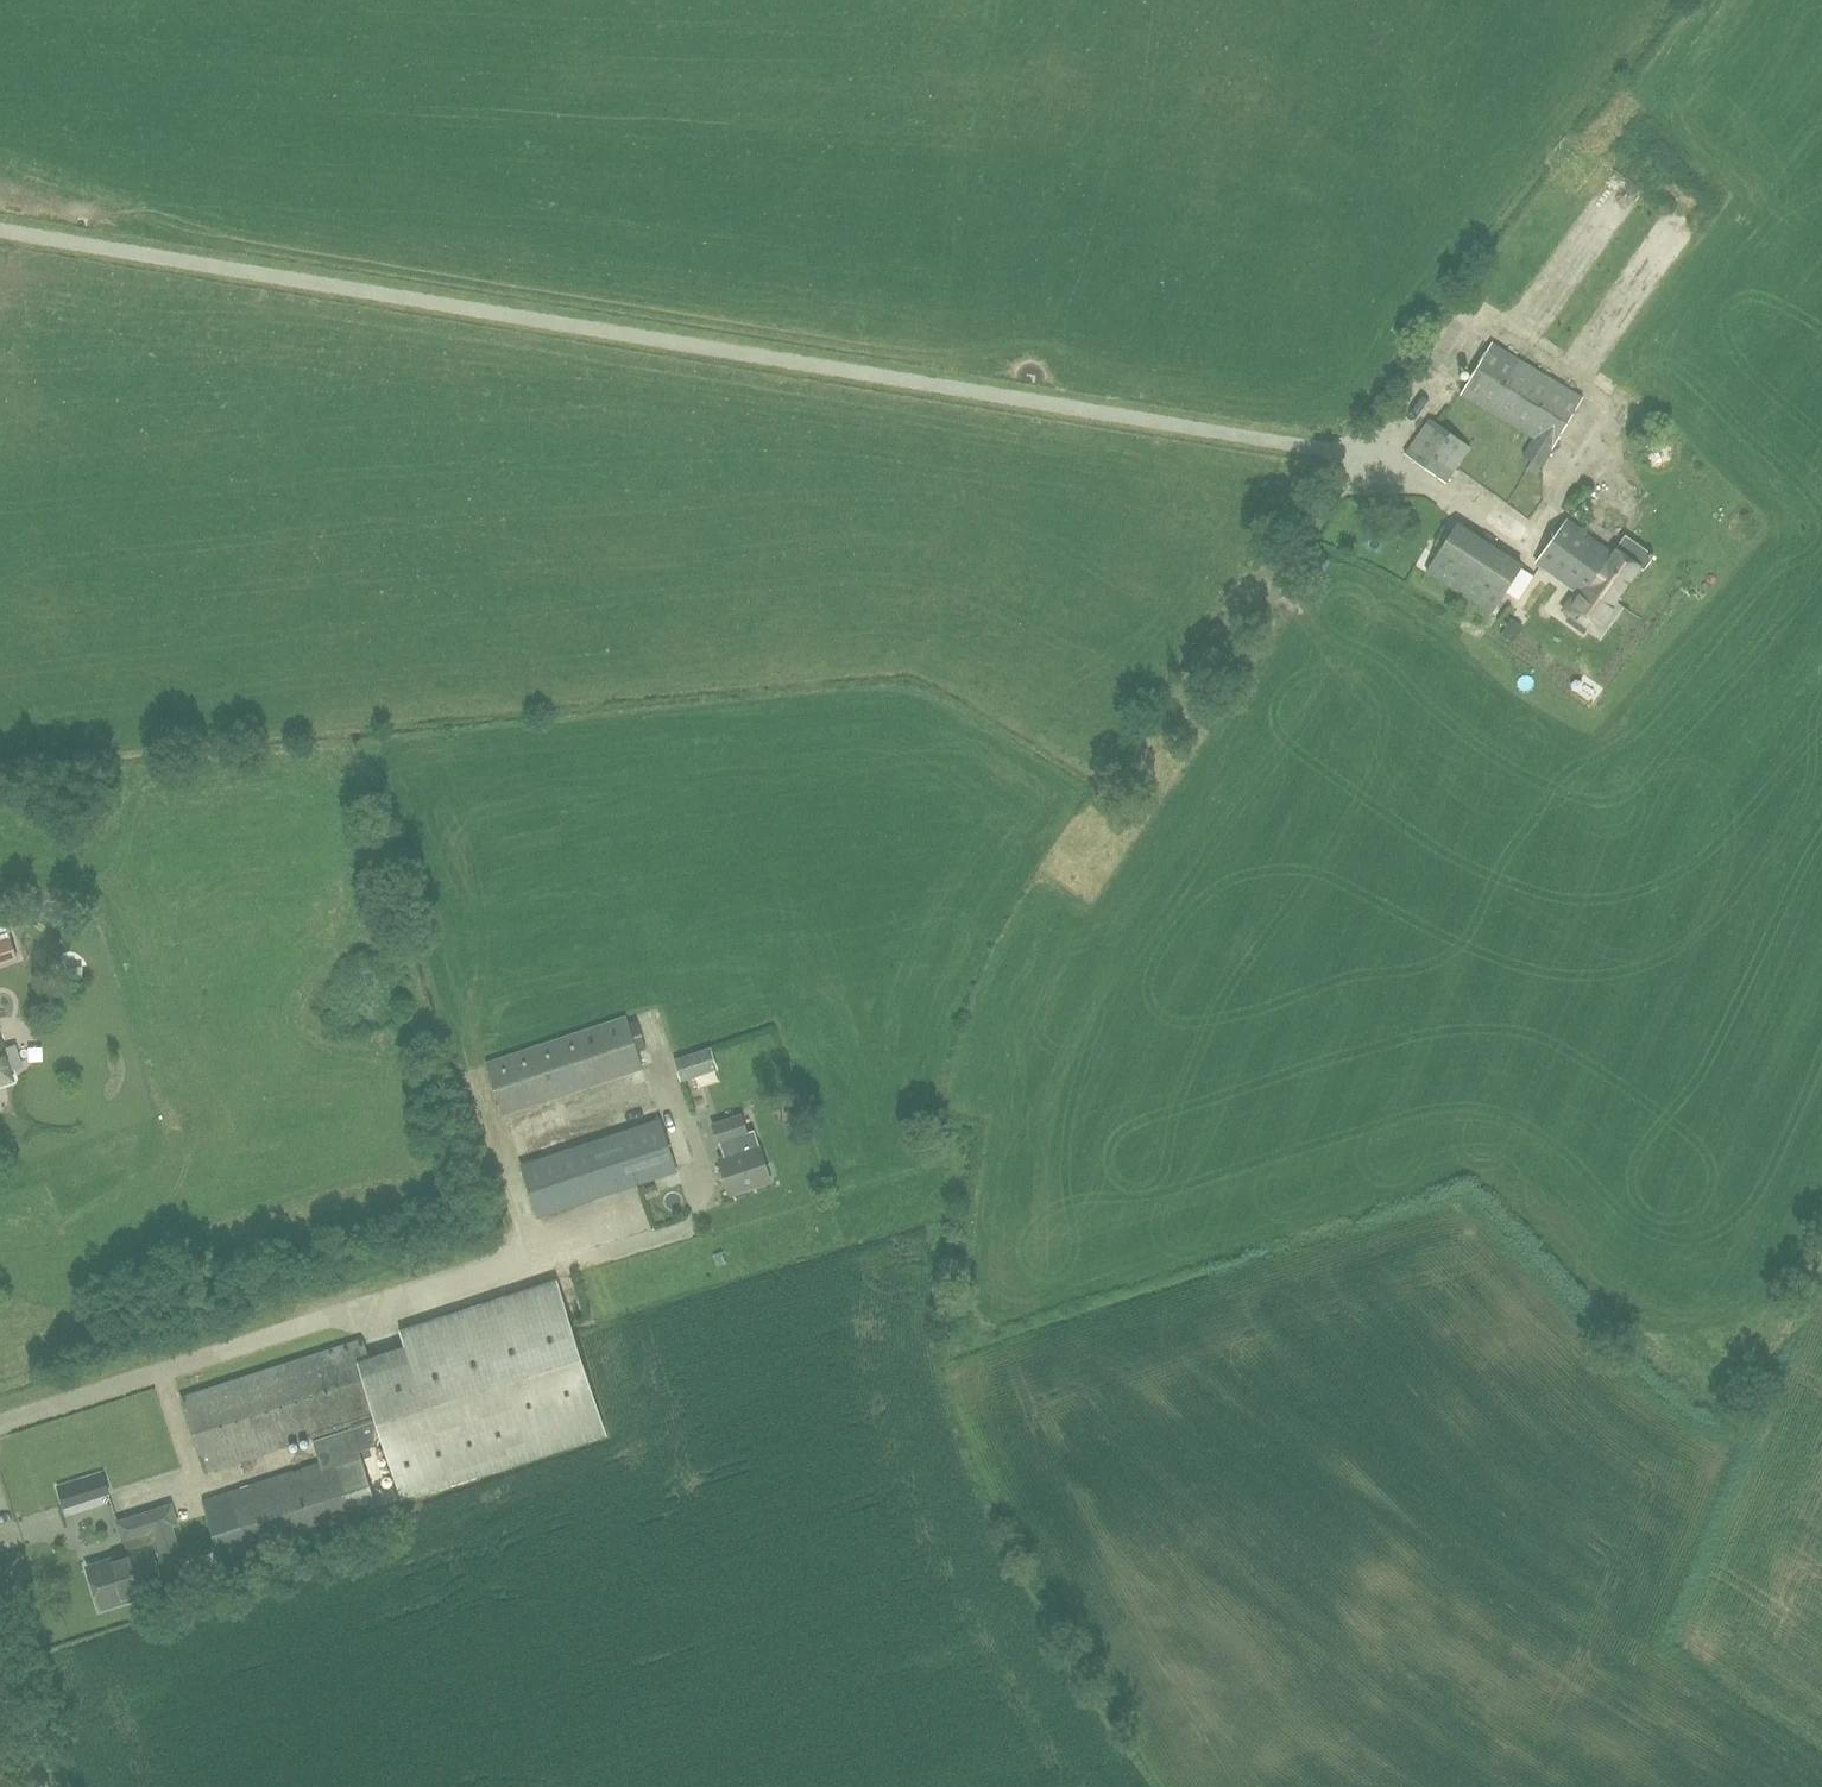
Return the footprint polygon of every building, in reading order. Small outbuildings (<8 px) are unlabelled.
[(1600,343),(1613,350),(1622,333),(1609,326),(1600,343)] [(1491,342),(1460,393),(1534,437),(1523,455),(1542,466),(1583,397),(1491,342)] [(1430,418),(1404,454),(1444,482),(1469,446),(1430,418)] [(1621,605),(1615,600),(1641,566),(1645,570),(1655,556),(1627,535),(1614,553),(1569,518),(1537,559),(1580,592),(1580,596),(1569,611),(1570,613),(1566,618),(1582,631),(1587,625),(1598,634),(1621,605)] [(1517,613),(1508,631),(1520,637),(1528,619),(1517,613)] [(0,955),(0,972),(1,974),(14,970),(8,952),(0,955)] [(637,1051),(646,1047),(638,1021),(628,1024),(625,1017),(487,1063),(504,1115),(643,1069),(637,1051)] [(16,1079),(3,1039),(0,1040),(0,1084),(16,1079)] [(711,1048),(675,1058),(680,1078),(717,1067),(711,1048)] [(730,1194),(771,1181),(759,1146),(750,1149),(746,1134),(748,1133),(742,1114),(712,1124),(718,1143),(721,1142),(725,1157),(719,1159),(730,1194)] [(660,1118),(521,1165),(539,1217),(677,1170),(660,1118)] [(405,1345),(368,1357),(359,1360),(377,1415),(385,1442),(404,1500),(607,1435),(557,1279),(400,1329),(405,1345)] [(205,1470),(351,1424),(377,1415),(359,1360),(368,1357),(362,1339),(181,1397),(205,1470)] [(73,1494),(187,1464),(172,1410),(59,1439),(73,1494)] [(381,1519),(359,1451),(385,1442),(377,1415),(351,1424),(352,1427),(313,1440),(320,1463),(204,1500),(226,1569),(381,1519)] [(164,1588),(156,1564),(183,1555),(173,1525),(178,1524),(172,1503),(116,1521),(127,1554),(87,1567),(100,1609),(164,1588)]
